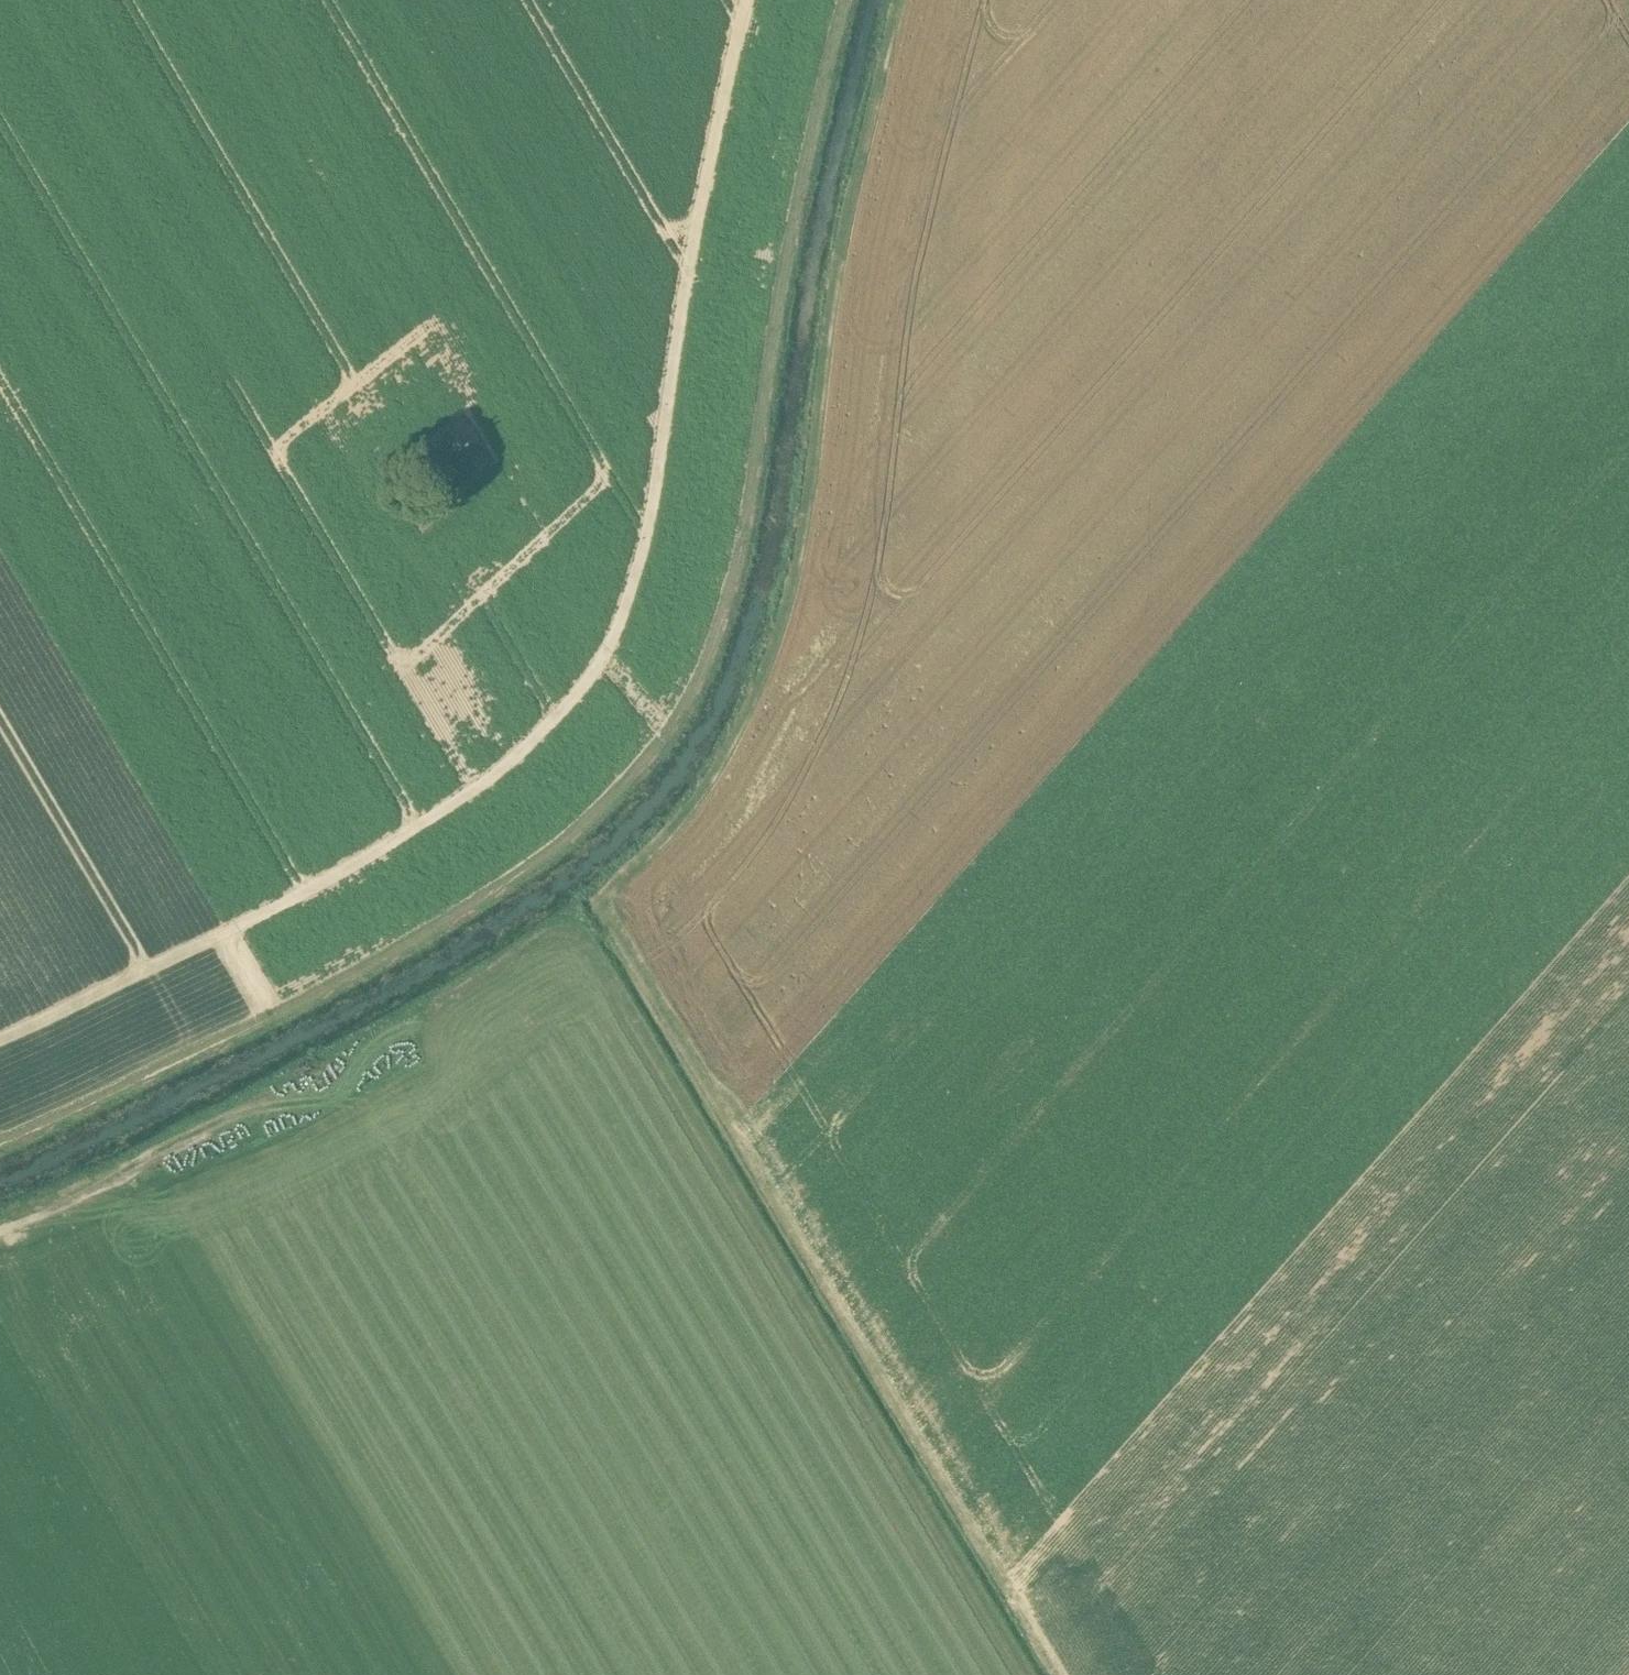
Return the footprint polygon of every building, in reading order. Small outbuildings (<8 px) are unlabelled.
[(438,478),(450,466),(441,456),(429,468),(438,478)]
